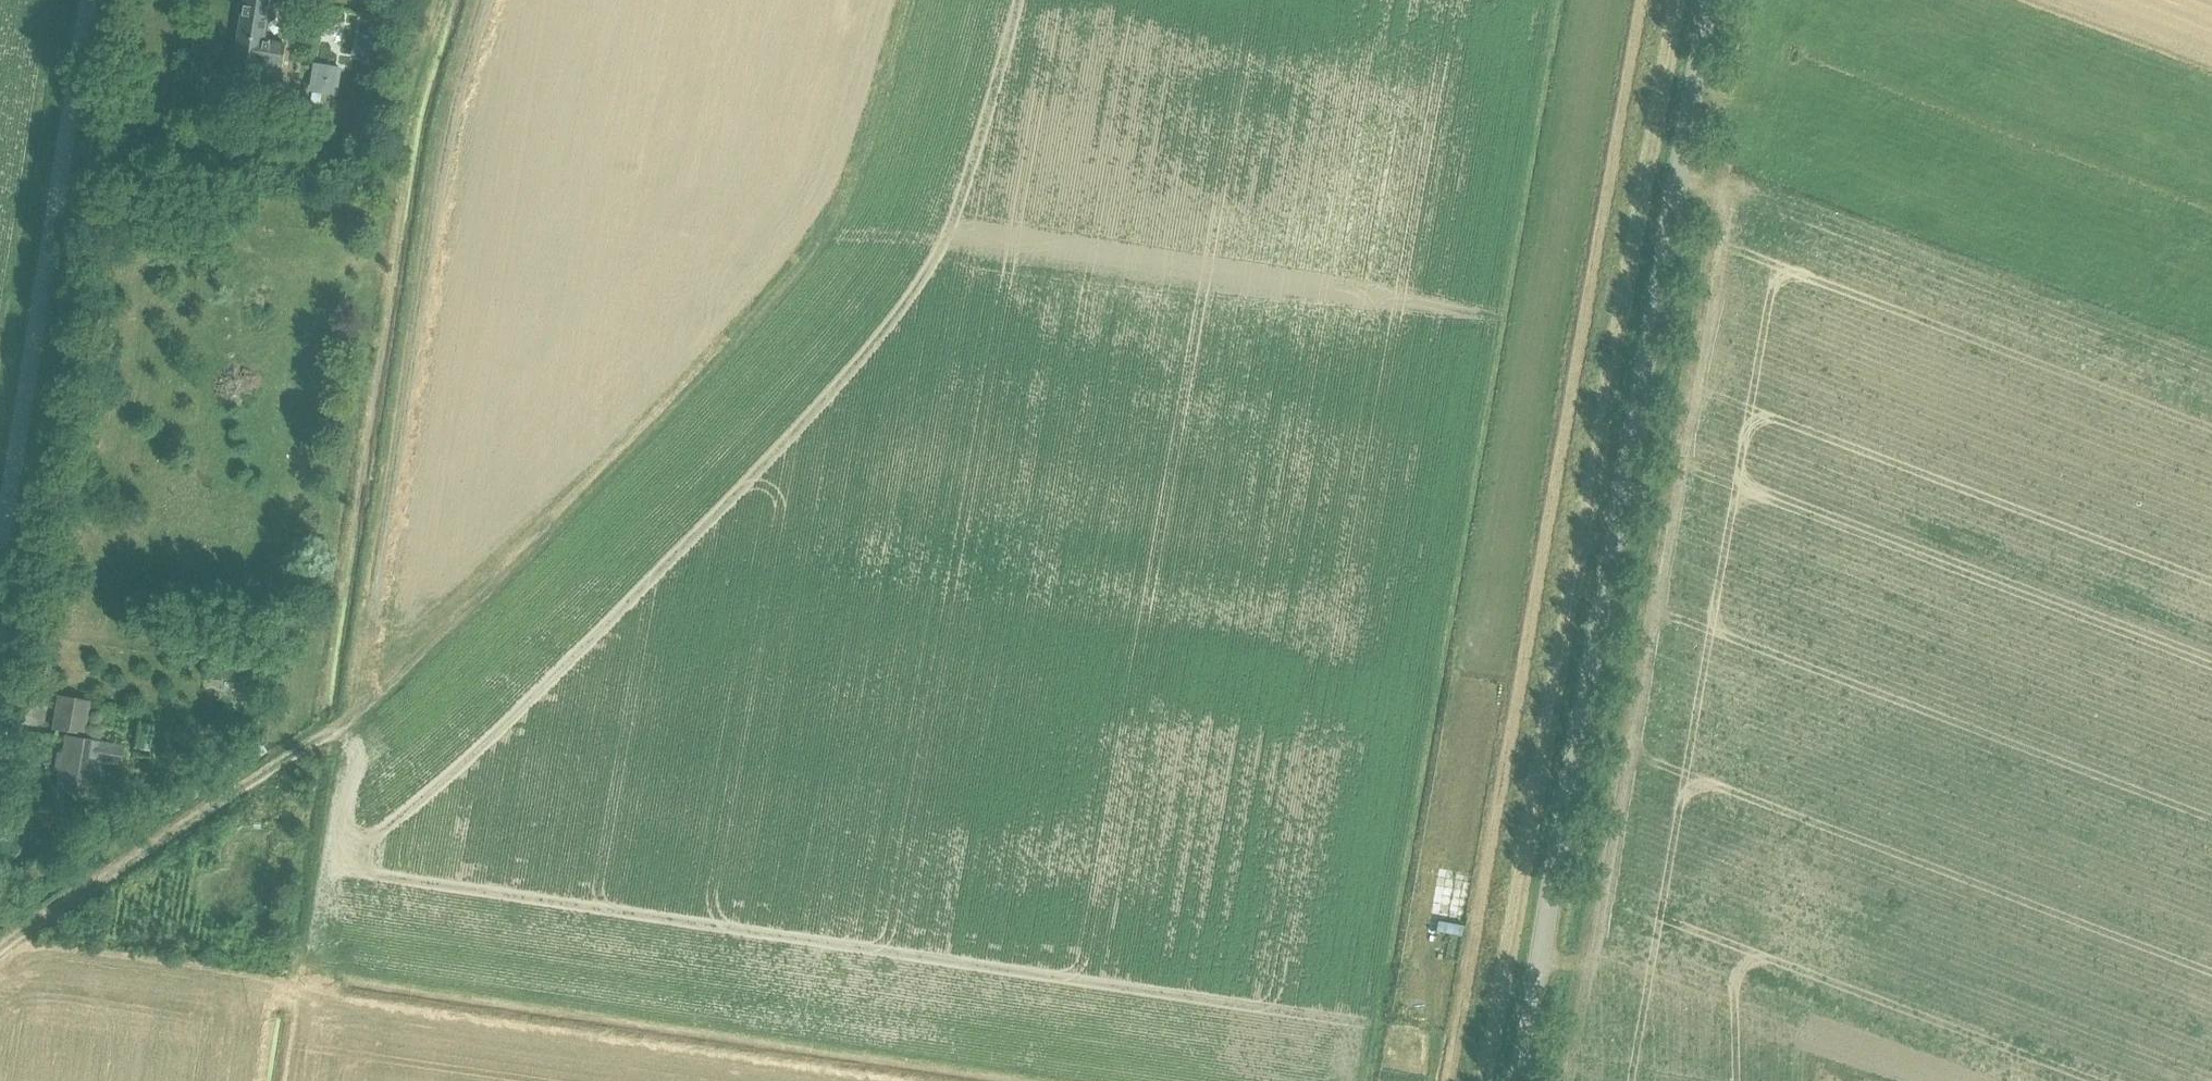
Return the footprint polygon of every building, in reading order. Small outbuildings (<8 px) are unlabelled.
[(263,79),(276,81),(281,77),(286,45),(265,41),(271,0),(244,0),(235,60),(261,64),(259,74),(263,79)] [(307,89),(329,93),(334,66),(311,62),(307,89)] [(55,729),(85,734),(91,702),(60,697),(55,729)] [(62,764),(58,789),(93,795),(99,760),(121,765),(124,746),(67,736),(64,754),(59,753),(57,763),(62,764)] [(258,739),(244,747),(252,761),(267,753),(258,739)]
